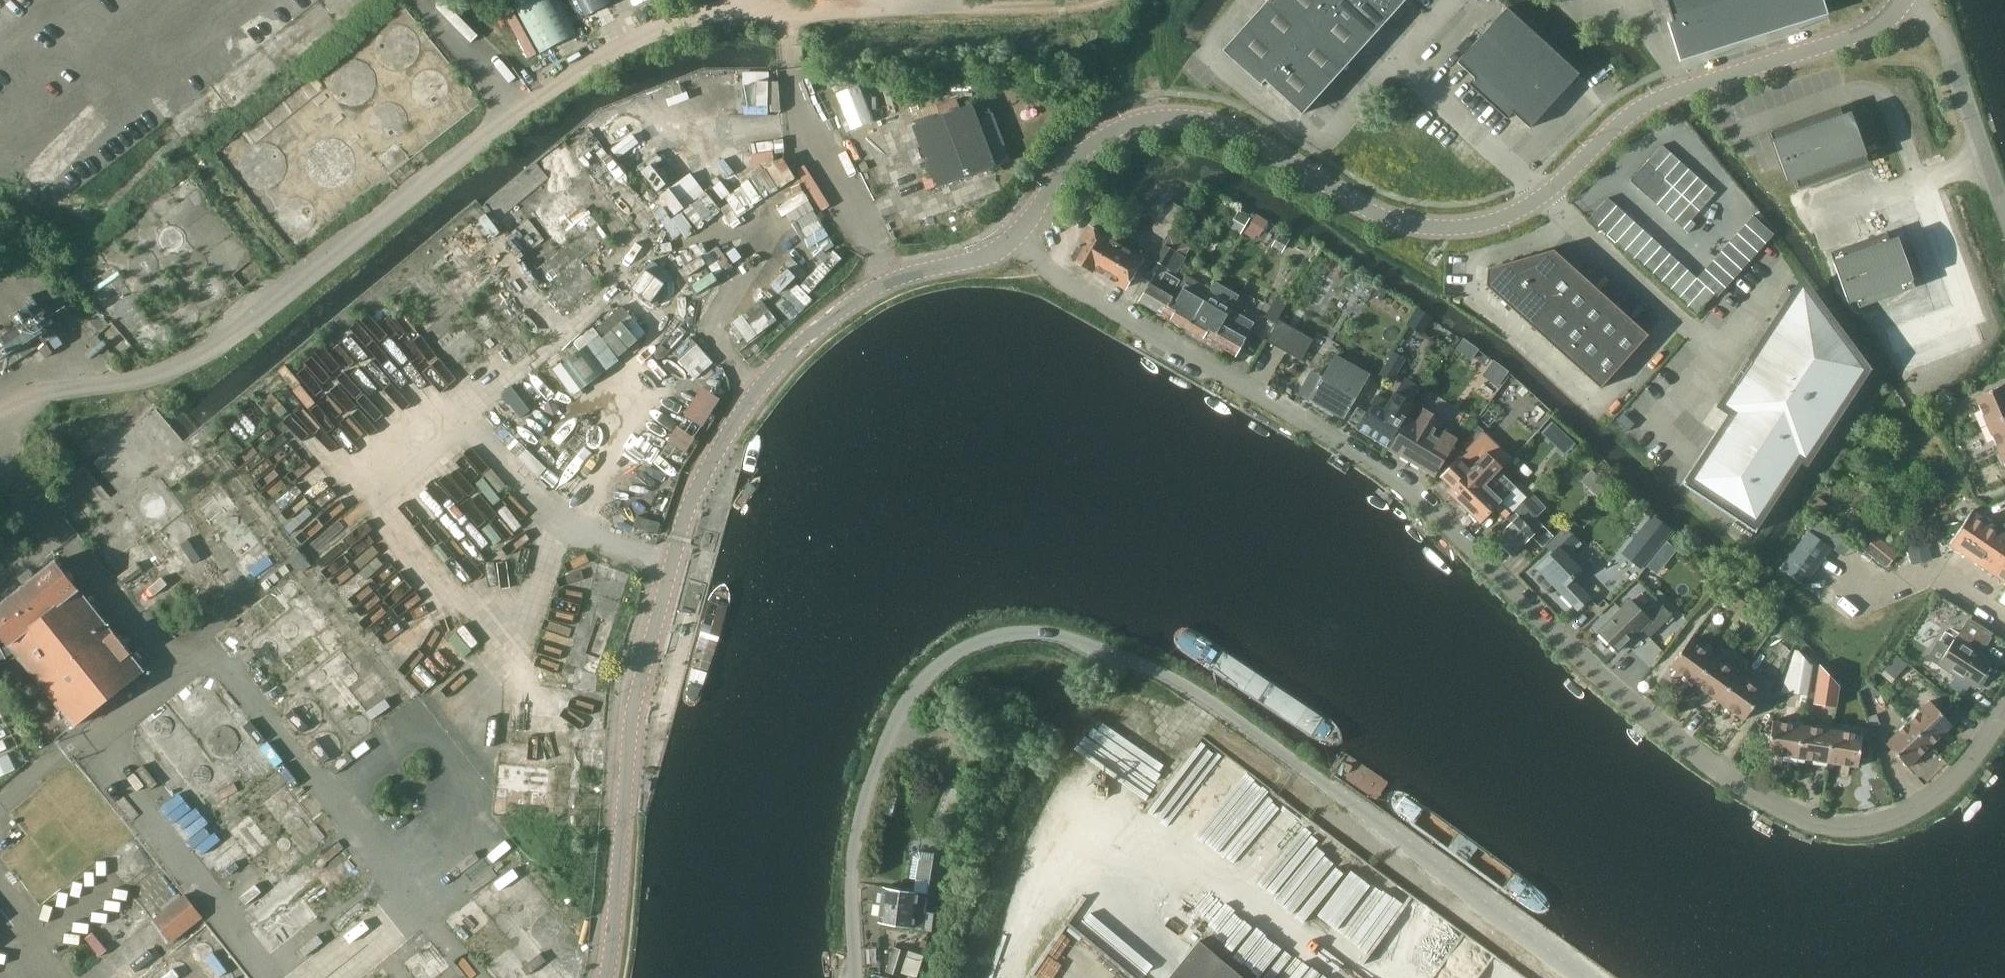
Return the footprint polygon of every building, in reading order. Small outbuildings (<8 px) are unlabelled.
[(540,55),(578,34),(560,0),(510,0),(540,55)] [(1302,114),(1405,0),(1268,0),(1222,50),(1261,86),(1262,85),(1261,84),(1264,81),(1302,114)] [(1683,55),(1822,11),(1818,0),(1665,0),(1683,55)] [(1579,73),(1506,7),(1457,62),(1474,78),(1468,84),(1507,119),(1512,113),(1529,128),(1579,73)] [(783,110),(781,78),(771,79),(770,68),(745,70),(746,86),(766,85),(767,99),(746,100),(747,112),(783,110)] [(994,167),(993,166),(1008,161),(991,115),(976,121),(971,106),(915,127),(937,188),(994,167)] [(1868,162),(1855,126),(1850,112),(1842,114),(1840,107),(1770,132),(1788,183),(1796,180),(1798,187),(1868,162)] [(1655,171),(1671,153),(1662,145),(1646,163),(1655,171)] [(1664,179),(1680,161),(1671,153),(1655,171),(1664,179)] [(1673,187),(1689,169),(1680,161),(1664,179),(1673,187)] [(1655,171),(1646,163),(1630,181),(1639,189),(1655,171)] [(1682,195),(1698,177),(1689,169),(1673,187),(1682,195)] [(1664,179),(1655,171),(1639,189),(1648,197),(1664,179)] [(1690,203),(1707,185),(1698,177),(1682,195),(1690,203)] [(1657,205),(1673,187),(1664,179),(1648,197),(1657,205)] [(1699,211),(1715,193),(1707,185),(1690,203),(1699,211)] [(1682,195),(1673,187),(1657,205),(1666,213),(1682,195)] [(806,190),(782,202),(794,226),(802,222),(812,241),(829,233),(806,190)] [(1690,203),(1682,195),(1666,213),(1674,221),(1690,203)] [(1589,218),(1598,227),(1617,206),(1608,198),(1589,218)] [(1691,220),(1699,211),(1690,203),(1674,221),(1683,229),(1691,220)] [(1625,214),(1617,206),(1598,227),(1607,235),(1625,214)] [(1634,222),(1625,214),(1607,235),(1616,243),(1634,222)] [(500,256),(513,247),(519,256),(546,238),(529,215),(503,234),(506,237),(493,246),(500,256)] [(1256,215),(1245,234),(1256,241),(1267,222),(1256,215)] [(1774,234),(1753,216),(1745,225),(1766,243),(1774,234)] [(1696,224),(1691,220),(1683,229),(1688,233),(1696,224)] [(1643,230),(1634,222),(1616,243),(1625,251),(1643,230)] [(1766,243),(1745,225),(1737,234),(1758,252),(1766,243)] [(1124,288),(1125,289),(1142,259),(1122,248),(1125,243),(1117,238),(1120,234),(1108,227),(1103,236),(1089,229),(1074,255),(1071,256),(1073,263),(1076,262),(1093,271),(1093,270),(1119,285),(1118,287),(1123,290),(1124,288)] [(1652,238),(1643,230),(1625,251),(1634,259),(1652,238)] [(1915,288),(1902,251),(1896,237),(1889,240),(1886,232),(1830,253),(1848,303),(1856,301),(1859,308),(1915,288)] [(1280,234),(1273,247),(1280,251),(1287,239),(1280,234)] [(1758,252),(1737,234),(1729,242),(1750,261),(1758,252)] [(1642,267),(1661,246),(1652,238),(1634,259),(1642,267)] [(1750,261),(1729,242),(1721,251),(1742,270),(1750,261)] [(721,243),(710,249),(721,269),(732,264),(721,243)] [(1154,262),(1175,274),(1185,257),(1165,245),(1154,262)] [(1670,254),(1661,246),(1642,267),(1651,275),(1670,254)] [(1487,269),(1486,286),(1600,389),(1649,335),(1554,249),(1487,269)] [(1742,270),(1721,251),(1713,260),(1734,279),(1742,270)] [(1679,262),(1670,254),(1651,275),(1660,283),(1679,262)] [(687,267),(695,289),(714,282),(706,260),(687,267)] [(1734,279),(1713,260),(1705,269),(1726,288),(1734,279)] [(1688,270),(1679,262),(1660,283),(1669,291),(1688,270)] [(654,299),(666,280),(647,267),(634,287),(654,299)] [(1726,288),(1705,269),(1697,278),(1715,294),(1718,297),(1726,288)] [(1715,294),(1697,278),(1688,270),(1669,291),(1696,315),(1715,294)] [(1164,316),(1174,297),(1171,295),(1179,281),(1166,274),(1158,288),(1150,284),(1140,302),(1164,316)] [(1353,275),(1345,288),(1367,301),(1375,288),(1353,275)] [(1200,312),(1208,297),(1187,285),(1178,299),(1174,297),(1164,316),(1188,330),(1198,311),(1200,312)] [(1755,532),(1863,368),(1807,294),(1807,293),(1792,316),(1786,312),(1776,328),(1782,332),(1681,484),(1755,532)] [(1276,296),(1264,317),(1274,323),(1287,302),(1276,296)] [(1212,343),(1231,310),(1208,297),(1200,312),(1198,311),(1188,330),(1212,343)] [(762,300),(732,323),(743,338),(752,339),(776,320),(762,300)] [(596,327),(621,354),(648,330),(623,302),(596,327)] [(1418,308),(1407,324),(1421,334),(1432,318),(1418,308)] [(1254,323),(1231,310),(1212,343),(1236,357),(1246,339),(1245,338),(1254,323)] [(1279,321),(1268,341),(1301,360),(1313,340),(1279,321)] [(1464,338),(1456,349),(1471,361),(1479,350),(1464,338)] [(586,341),(555,370),(577,394),(608,366),(586,341)] [(1392,379),(1404,359),(1394,352),(1381,373),(1392,379)] [(1335,356),(1323,378),(1312,372),(1300,392),(1311,398),(1310,400),(1344,419),(1369,375),(1335,356)] [(1493,361),(1482,376),(1498,387),(1509,372),(1493,361)] [(1987,424),(2004,416),(2004,384),(1975,397),(1987,424)] [(1358,408),(1349,423),(1359,429),(1358,430),(1390,449),(1400,430),(1398,429),(1413,403),(1397,393),(1388,407),(1380,402),(1379,404),(1374,402),(1367,413),(1358,408)] [(1400,430),(1390,449),(1420,466),(1436,475),(1457,439),(1444,432),(1440,438),(1432,433),(1440,419),(1423,409),(1414,423),(1407,418),(1403,425),(1400,430)] [(1987,424),(1999,452),(2004,449),(2004,416),(1987,424)] [(1552,422),(1542,433),(1557,446),(1567,435),(1552,422)] [(1467,433),(1458,443),(1464,449),(1473,438),(1467,433)] [(1461,454),(1442,475),(1454,486),(1448,492),(1465,508),(1499,471),(1502,468),(1485,452),(1473,465),(1461,454)] [(1499,471),(1465,508),(1481,523),(1495,508),(1506,518),(1507,517),(1526,496),(1518,489),(1506,478),(1499,471)] [(1496,538),(1508,550),(1512,555),(1532,535),(1542,546),(1552,535),(1542,525),(1535,517),(1544,508),(1530,494),(1526,497),(1526,496),(1507,517),(1512,522),(1496,538)] [(1816,496),(1810,504),(1820,512),(1827,503),(1816,496)] [(1973,511),(1962,527),(2004,556),(2004,532),(1973,511)] [(1652,515),(1621,553),(1641,569),(1672,530),(1652,515)] [(1962,527),(1951,544),(2004,581),(2004,556),(1962,527)] [(1556,551),(1538,569),(1578,609),(1590,597),(1571,579),(1581,569),(1564,553),(1577,540),(1569,532),(1566,535),(1562,531),(1549,544),(1556,551)] [(1808,531),(1781,568),(1804,585),(1831,548),(1808,531)] [(1876,537),(1866,549),(1888,567),(1898,554),(1876,537)] [(1667,541),(1647,566),(1657,575),(1678,550),(1667,541)] [(1926,543),(1908,548),(1912,562),(1930,557),(1926,543)] [(563,601),(573,604),(586,560),(576,557),(563,601)] [(0,648),(0,660),(15,652),(33,675),(74,726),(143,671),(56,562),(0,606),(0,633),(8,644),(0,648)] [(1672,616),(1665,608),(1663,606),(1649,620),(1629,601),(1598,631),(1618,652),(1641,629),(1649,638),(1672,616)] [(557,654),(569,615),(557,612),(545,650),(557,654)] [(1993,630),(1973,617),(1959,639),(1957,637),(1939,664),(1956,675),(1957,675),(1970,684),(1976,688),(1993,661),(1978,651),(1981,646),(1982,647),(1993,630)] [(584,632),(579,650),(602,656),(607,639),(584,632)] [(1695,685),(1714,658),(1690,640),(1671,667),(1682,675),(1695,685)] [(1780,642),(1774,649),(1785,658),(1791,651),(1780,642)] [(1796,652),(1790,693),(1806,695),(1810,667),(1796,652)] [(1897,655),(1884,671),(1895,680),(1908,664),(1897,655)] [(1719,703),(1739,675),(1714,658),(1695,685),(1719,703)] [(1819,665),(1813,705),(1835,708),(1838,686),(1819,665)] [(1764,693),(1739,675),(1719,703),(1744,720),(1764,693)] [(1956,675),(1949,685),(1964,695),(1970,684),(1957,675),(1956,675)] [(1928,703),(1906,723),(1929,747),(1951,727),(1928,703)] [(1875,715),(1868,718),(1872,728),(1879,726),(1875,715)] [(1797,759),(1802,726),(1772,722),(1767,755),(1797,759)] [(1908,768),(1929,747),(1906,723),(1885,744),(1908,768)] [(1827,764),(1832,730),(1802,726),(1797,759),(1827,764)] [(1862,735),(1832,730),(1827,764),(1857,768),(1862,735)] [(0,757),(0,776),(16,768),(8,753),(0,757)] [(528,816),(555,818),(557,767),(519,766),(517,814),(528,814),(528,816)] [(913,855),(909,878),(916,879),(930,881),(933,860),(934,854),(919,851),(913,855)] [(884,887),(881,904),(926,911),(929,894),(928,893),(930,881),(916,879),(914,892),(884,887)] [(170,943),(200,919),(202,918),(184,896),(152,921),(170,943)] [(881,904),(879,922),(914,927),(924,928),(926,911),(881,904)] [(1199,941),(1169,977),(1243,977),(1199,941)] [(900,976),(907,953),(894,949),(886,971),(900,976)]
